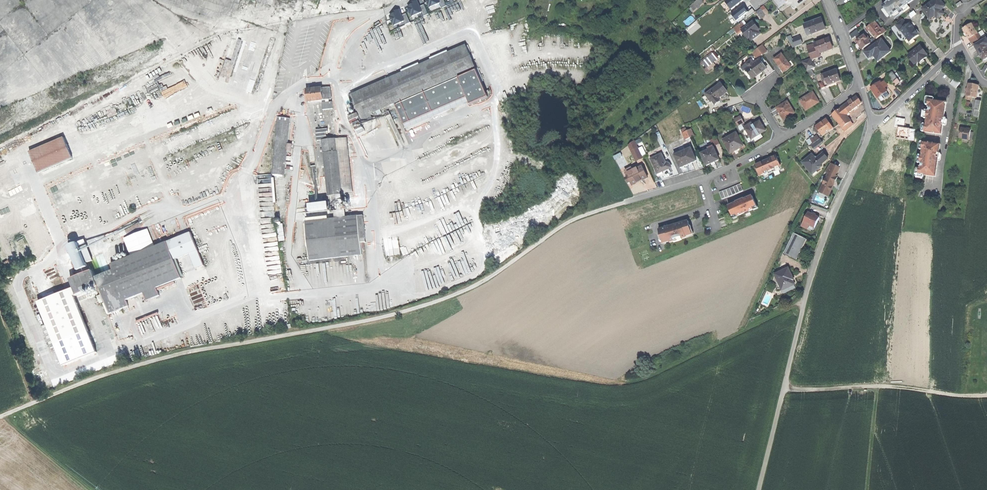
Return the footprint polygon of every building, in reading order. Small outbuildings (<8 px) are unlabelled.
[(694,11),(705,2),(704,0),(698,0),(690,6),(694,11)] [(732,9),(744,0),(728,0),(726,1),(732,9)] [(883,6),(885,9),(883,11),(885,14),(887,17),(889,15),(890,17),(892,16),(894,18),(910,7),(908,4),(913,0),(891,0),(883,6)] [(930,19),(935,15),(936,15),(935,14),(941,10),(945,6),(940,0),(934,0),(922,9),(930,19)] [(430,14),(426,4),(422,6),(420,1),(409,6),(414,17),(424,12),(425,16),(430,14)] [(745,5),(733,15),(738,21),(746,14),(750,11),(745,5)] [(750,11),(746,14),(749,17),(756,11),(754,8),(750,11)] [(412,22),(408,13),(404,14),(402,9),(391,14),(396,25),(406,21),(407,24),(412,22)] [(756,12),(761,19),(766,16),(761,9),(756,12)] [(944,14),(941,10),(935,14),(936,15),(935,15),(937,19),(940,16),(944,14)] [(822,18),(805,25),(807,30),(810,29),(812,34),(822,30),(821,29),(825,27),(823,23),(822,18)] [(902,19),(895,24),(900,31),(901,30),(908,39),(911,36),(913,39),(916,37),(919,35),(918,34),(918,32),(917,29),(914,29),(912,26),(911,27),(908,24),(907,25),(902,19)] [(753,21),(742,30),(748,39),(750,38),(752,40),(756,37),(760,34),(758,31),(760,30),(753,21)] [(875,21),(873,23),(876,26),(882,34),(886,31),(883,27),(881,29),(875,21)] [(967,35),(969,38),(972,36),(977,33),(971,24),(963,29),(965,32),(967,35)] [(870,30),(876,39),(882,34),(876,26),(870,30)] [(855,38),(861,32),(859,29),(852,35),(855,38)] [(972,36),(976,43),(982,39),(978,33),(977,33),(972,36)] [(859,45),(862,49),(870,43),(868,41),(866,38),(864,35),(856,41),(859,45)] [(792,48),(802,44),(799,37),(793,39),(791,36),(787,37),(792,48)] [(816,46),(818,53),(832,48),(830,43),(829,38),(815,43),(816,46)] [(978,50),(986,45),(986,46),(986,45),(986,40),(986,38),(975,45),(978,50)] [(882,40),(865,52),(867,55),(869,58),(873,55),(878,61),(891,51),(882,40)] [(394,103),(395,103),(475,68),(465,45),(351,94),(364,124),(374,120),(371,115),(373,114),(372,112),(376,111),(377,113),(381,112),(380,109),(390,104),(391,106),(394,105),(394,103)] [(762,45),(758,48),(762,54),(766,51),(762,45)] [(977,50),(980,55),(983,60),(986,58),(986,47),(986,46),(986,45),(978,50),(977,50)] [(920,46),(908,56),(915,64),(918,61),(919,63),(923,60),(927,57),(926,55),(927,55),(920,46)] [(811,59),(816,57),(813,47),(808,49),(811,59)] [(702,62),(706,68),(717,59),(713,54),(702,62)] [(781,68),(783,72),(791,67),(788,63),(781,54),(774,59),(781,68)] [(746,70),(752,79),(757,75),(757,74),(760,72),(761,73),(766,69),(760,59),(754,63),(753,62),(752,63),(751,61),(746,64),(748,66),(750,65),(751,66),(746,70)] [(806,71),(815,68),(813,63),(812,64),(810,59),(802,62),(806,71)] [(475,68),(395,103),(404,124),(467,97),(470,105),(488,97),(475,68)] [(837,70),(821,75),(823,81),(826,80),(828,86),(841,81),(839,75),(837,70)] [(893,72),(888,75),(889,77),(890,76),(897,85),(900,82),(893,72)] [(950,84),(956,88),(960,82),(954,78),(950,84)] [(875,93),(878,98),(887,92),(884,88),(882,85),(880,82),(871,89),(875,93)] [(721,84),(705,95),(710,103),(712,101),(715,105),(720,102),(717,99),(722,96),(727,92),(721,84)] [(979,87),(968,85),(967,95),(966,100),(971,101),(972,98),(977,99),(979,87)] [(330,87),(322,88),(324,100),(332,99),(330,87)] [(314,89),(307,90),(308,102),(324,100),(322,88),(314,89)] [(800,100),(806,110),(812,107),(819,103),(813,93),(800,100)] [(847,110),(849,113),(861,103),(859,100),(856,97),(844,106),(847,110)] [(924,133),(941,135),(942,132),(941,131),(942,122),(943,122),(946,103),(934,101),(934,102),(929,101),(928,108),(929,108),(929,111),(927,111),(926,120),(924,133)] [(777,108),(784,120),(789,117),(794,113),(787,102),(777,108)] [(850,123),(845,116),(843,113),(840,109),(832,115),(842,129),(850,123)] [(735,120),(738,126),(744,123),(741,117),(735,120)] [(821,124),(816,127),(819,131),(822,136),(833,129),(827,120),(821,124)] [(272,173),(284,174),(289,122),(277,121),(272,173)] [(746,130),(752,139),(753,138),(761,134),(766,131),(763,126),(760,121),(753,125),(746,130)] [(853,126),(850,123),(842,129),(844,132),(853,126)] [(317,129),(318,139),(329,138),(328,128),(317,129)] [(681,130),(686,140),(690,138),(687,131),(686,128),(681,130)] [(971,131),(960,129),(960,134),(959,139),(969,141),(971,131)] [(723,141),(730,154),(737,150),(743,146),(736,134),(723,141)] [(817,135),(810,140),(812,144),(820,139),(817,135)] [(346,137),(322,139),(328,195),(332,195),(338,194),(352,193),(346,137)] [(711,141),(714,147),(720,144),(717,137),(707,141),(708,143),(711,141)] [(29,152),(38,173),(72,158),(64,138),(29,152)] [(822,143),(820,139),(812,144),(811,145),(814,149),(822,143)] [(925,175),(936,177),(940,144),(924,142),(922,156),(921,163),(923,163),(922,167),(921,166),(920,174),(925,174),(925,175)] [(632,150),(637,160),(643,157),(638,147),(632,150)] [(702,154),(707,166),(712,164),(712,165),(714,164),(716,163),(715,163),(720,161),(714,147),(709,149),(710,151),(702,154)] [(673,154),(680,168),(688,165),(696,161),(690,149),(681,153),(680,151),(673,154)] [(656,170),(658,174),(669,168),(671,167),(670,166),(668,164),(666,164),(661,154),(651,159),(656,170)] [(803,163),(811,173),(815,170),(817,171),(822,167),(821,165),(825,162),(828,159),(824,154),(816,160),(812,155),(803,163)] [(757,165),(761,175),(780,167),(776,156),(768,159),(763,161),(763,162),(757,165)] [(825,172),(828,173),(835,176),(838,168),(829,164),(825,172)] [(625,170),(632,185),(640,181),(648,178),(642,167),(638,168),(633,170),(631,167),(625,170)] [(670,171),(669,168),(658,174),(656,170),(654,170),(657,176),(664,173),(670,171)] [(835,176),(828,173),(820,190),(829,194),(833,186),(837,177),(835,176)] [(741,184),(730,188),(733,195),(743,191),(741,184)] [(719,192),(722,199),(733,195),(730,188),(719,192)] [(741,201),(728,206),(734,219),(738,217),(738,216),(745,213),(746,213),(749,212),(749,211),(753,209),(754,210),(758,208),(753,196),(741,201)] [(323,213),(323,216),(330,216),(330,211),(335,210),(334,203),(312,204),(313,214),(323,213)] [(306,220),(310,259),(363,253),(361,239),(366,239),(363,213),(306,220)] [(819,219),(808,214),(803,223),(814,229),(817,224),(819,219)] [(670,226),(661,229),(665,243),(676,239),(677,240),(681,239),(680,238),(691,235),(687,221),(678,224),(679,225),(674,226),(670,227),(670,226)] [(279,240),(285,240),(283,223),(281,223),(281,222),(276,223),(279,240)] [(191,233),(167,243),(174,261),(190,254),(196,270),(204,266),(191,233)] [(785,254),(797,259),(806,239),(794,234),(785,254)] [(387,256),(400,255),(398,239),(388,240),(389,246),(386,246),(387,256)] [(99,287),(110,314),(128,307),(126,301),(144,294),(147,301),(160,296),(157,289),(181,279),(174,261),(167,243),(111,265),(113,271),(95,278),(99,287)] [(789,268),(775,274),(783,290),(790,287),(795,284),(792,277),(793,277),(789,268)] [(77,296),(99,287),(95,278),(93,271),(71,280),(74,288),(77,296)] [(49,298),(38,303),(55,345),(88,332),(74,297),(77,296),(74,288),(55,296),(49,298)] [(97,353),(88,332),(55,345),(63,366),(97,353)]
